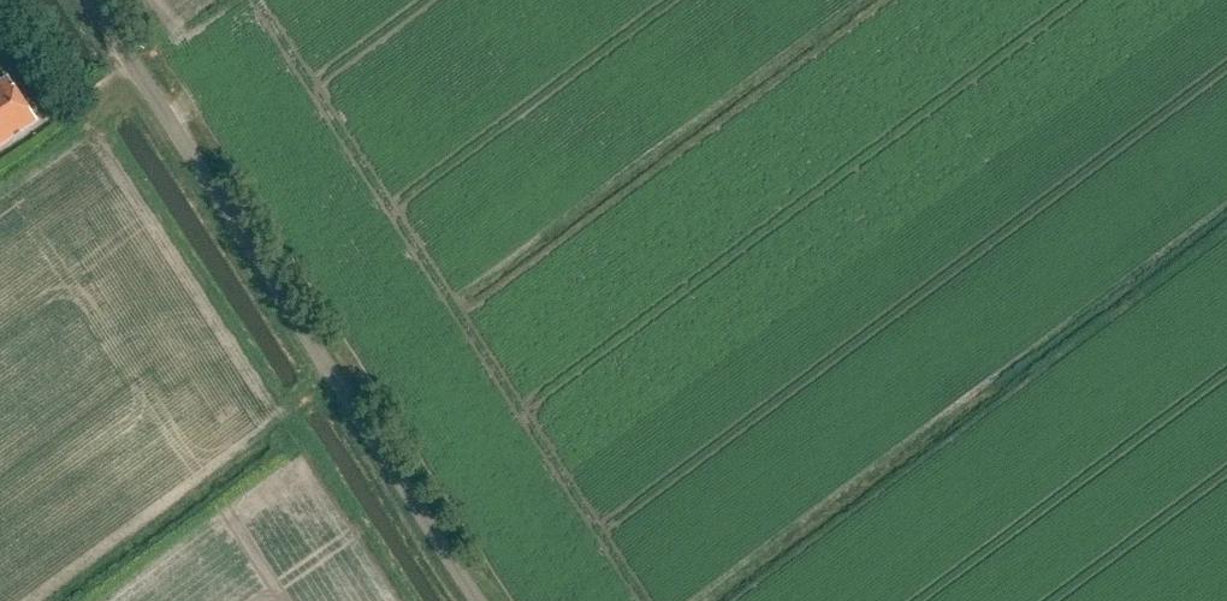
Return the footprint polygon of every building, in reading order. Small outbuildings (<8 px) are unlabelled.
[(11,81),(0,88),(0,151),(40,125),(11,81)]
